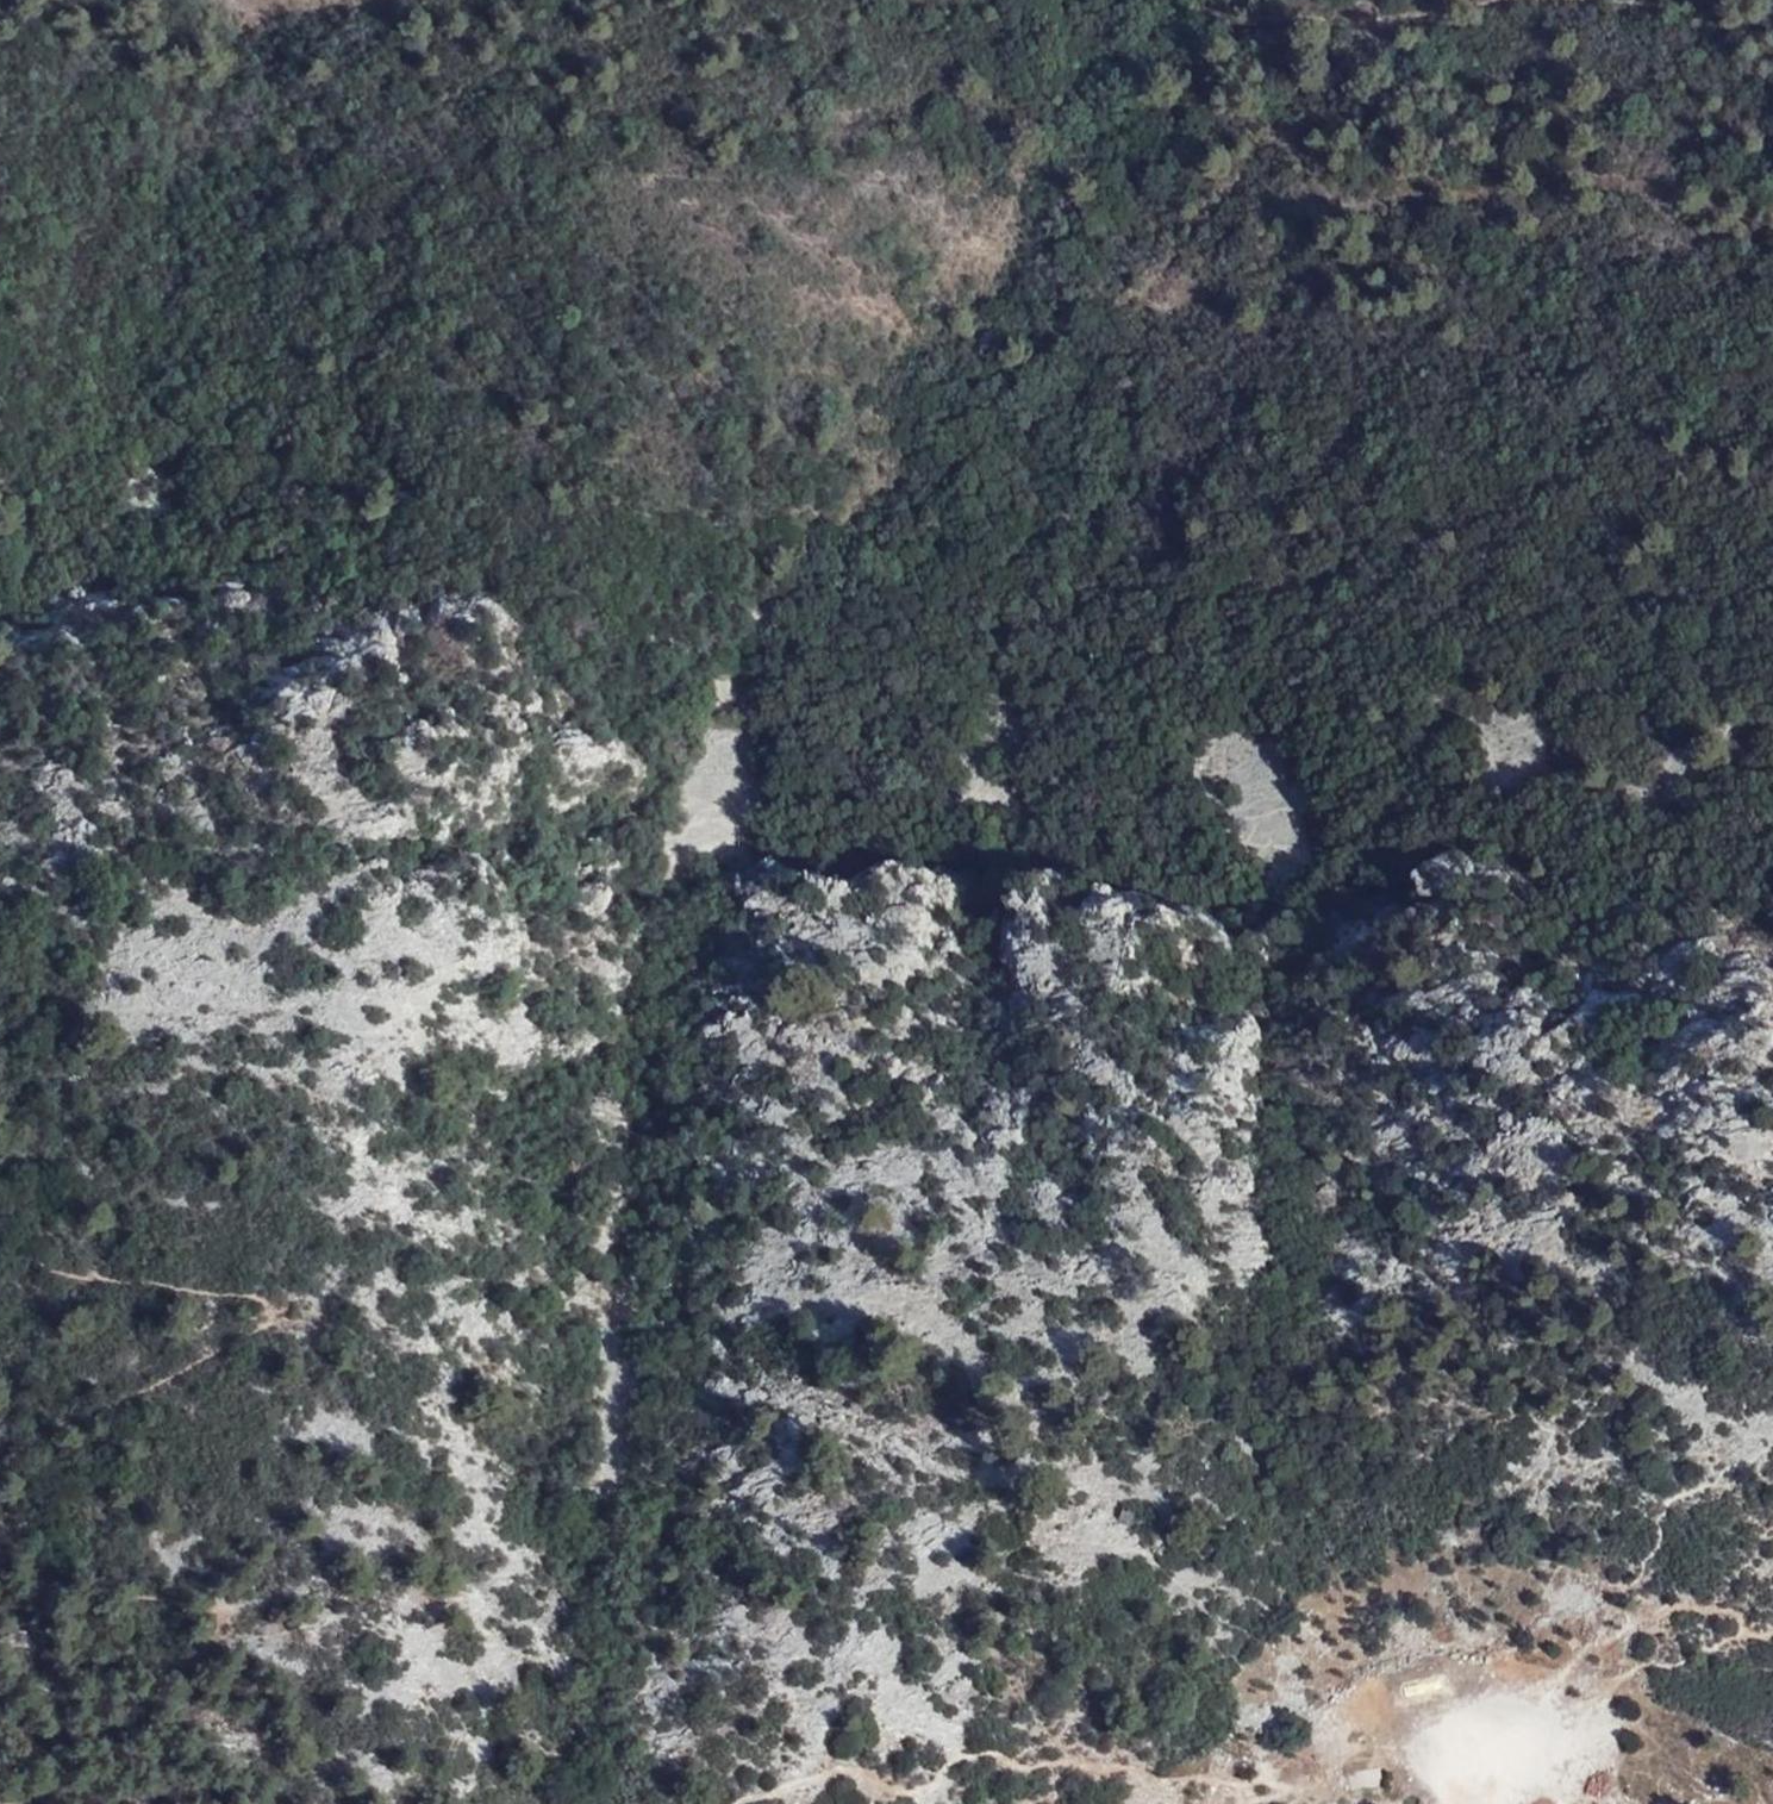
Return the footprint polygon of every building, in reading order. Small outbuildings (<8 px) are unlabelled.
[(1382,1767),(1348,1770),(1350,1790),(1384,1787),(1382,1767)]
